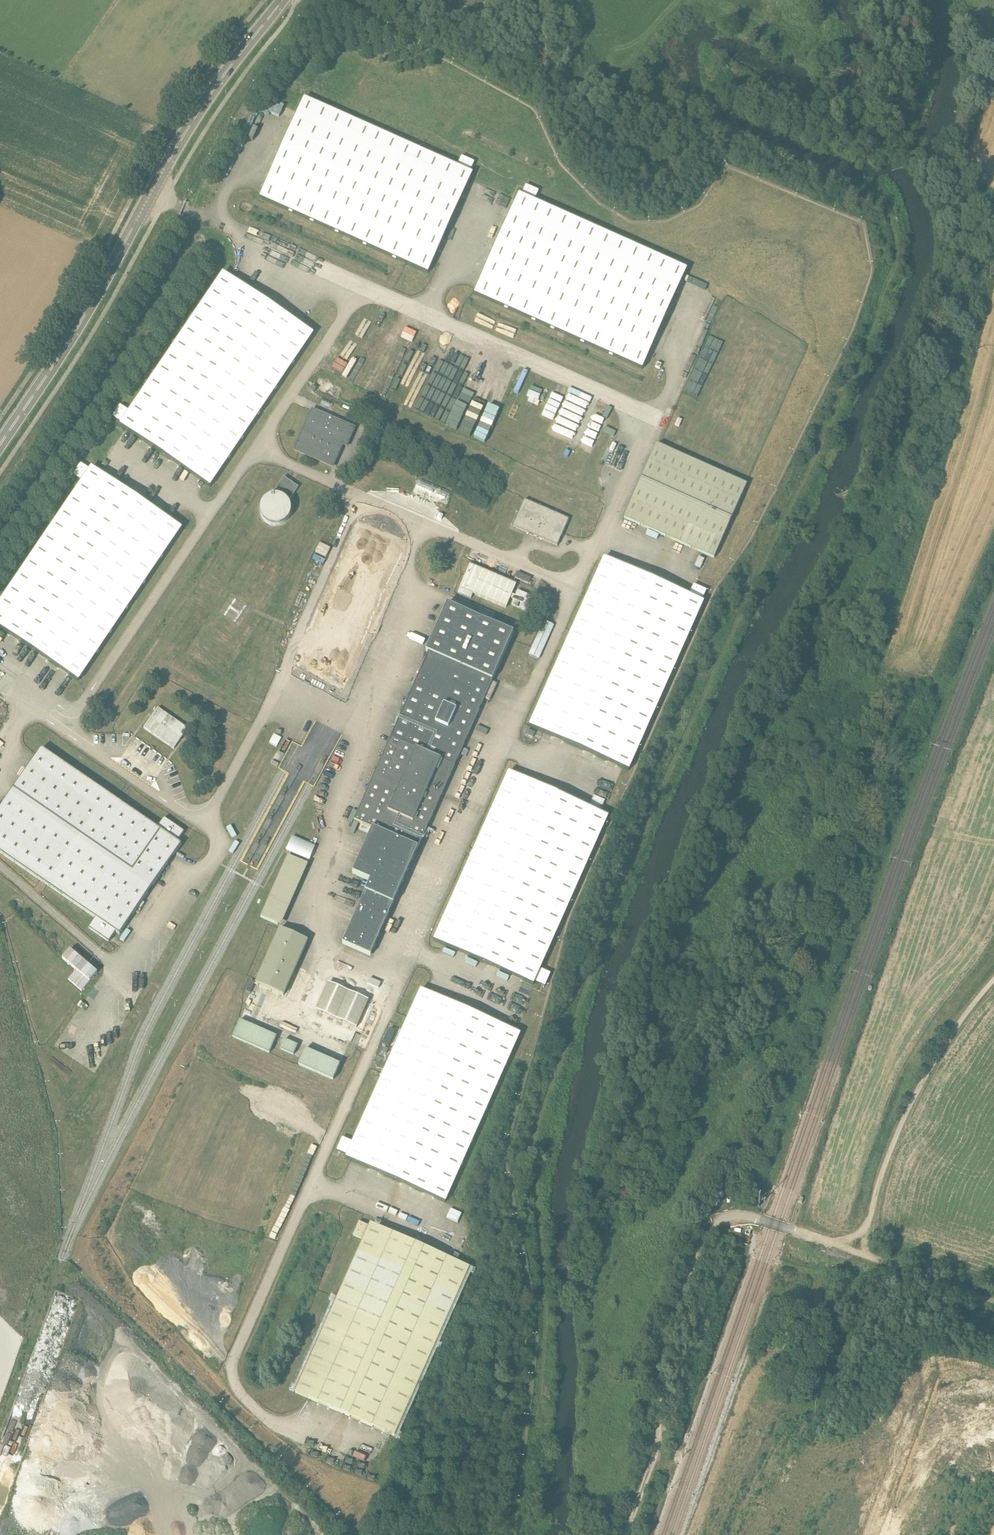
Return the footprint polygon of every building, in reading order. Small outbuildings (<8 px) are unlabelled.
[(428,273),(473,174),(470,172),(475,162),(461,156),(457,166),(304,98),(259,198),(428,273)] [(648,356),(685,275),(687,270),(534,202),(539,191),(526,186),(525,187),(524,189),(521,196),(518,194),(516,200),(476,288),(474,294),(642,369),(648,356)] [(210,487),(314,334),(223,273),(129,411),(120,405),(112,417),(121,423),(120,426),(210,487)] [(332,367),(343,373),(351,360),(344,355),(346,352),(352,355),(355,351),(350,349),(349,350),(344,347),(332,367)] [(464,383),(447,424),(457,428),(474,388),(464,383)] [(512,416),(521,393),(515,391),(507,414),(512,416)] [(450,409),(444,407),(448,398),(435,393),(425,417),(444,424),(450,409)] [(474,437),(486,442),(498,415),(486,410),(474,437)] [(313,411),(296,450),(306,455),(315,459),(333,467),(343,444),(346,446),(354,429),(316,412),(313,411)] [(472,435),(477,421),(464,417),(460,432),(472,435)] [(624,518),(714,559),(747,485),(657,444),(624,518)] [(0,628),(79,682),(182,528),(92,467),(90,469),(81,463),(73,475),(82,481),(0,602),(0,628)] [(284,477),(276,489),(280,492),(290,499),(298,487),(292,483),(288,480),(284,477)] [(569,519),(525,500),(513,526),(557,546),(569,519)] [(604,557),(529,726),(629,771),(704,601),(702,601),(707,591),(693,585),(689,595),(604,557)] [(460,588),(458,592),(471,598),(472,596),(473,594),(506,608),(510,598),(514,600),(512,605),(514,606),(530,613),(536,598),(518,591),(515,596),(512,594),(516,585),(516,584),(470,565),(466,575),(465,578),(464,578),(460,588)] [(370,881),(343,943),(370,955),(514,633),(447,603),(426,651),(429,653),(354,820),(372,829),(353,873),(370,881)] [(529,654),(540,659),(555,624),(544,619),(529,654)] [(188,729),(158,708),(144,728),(174,749),(188,729)] [(312,784),(316,784),(342,732),(316,719),(302,745),(294,741),(291,741),(288,747),(289,809),(303,780),(312,784)] [(273,732),(269,742),(278,746),(282,736),(273,732)] [(176,853),(182,844),(178,842),(181,838),(183,834),(184,832),(164,818),(158,828),(42,749),(36,757),(0,809),(0,853),(43,882),(45,883),(96,918),(89,928),(109,942),(110,940),(113,936),(116,932),(120,935),(125,926),(176,853)] [(509,771),(433,940),(534,985),(535,982),(545,987),(551,973),(541,969),(609,816),(509,771)] [(286,850),(309,861),(316,846),(293,836),(286,850)] [(261,917),(281,926),(308,865),(288,856),(261,917)] [(352,897),(348,908),(353,910),(357,899),(352,897)] [(280,929),(256,984),(283,996),(296,968),(308,941),(280,929)] [(70,947),(61,957),(90,981),(98,971),(70,947)] [(328,983),(316,1010),(356,1028),(368,1001),(328,983)] [(317,1000),(321,989),(316,987),(312,998),(317,1000)] [(446,1202),(479,1128),(521,1033),(421,989),(353,1142),(343,1137),(337,1150),(347,1155),(346,1158),(446,1202)] [(240,1020),(232,1037),(269,1053),(271,1048),(276,1037),(267,1033),(240,1020)] [(282,1038),(279,1048),(293,1053),(297,1043),(282,1038)] [(299,1060),(296,1065),(333,1081),(340,1065),(314,1053),(304,1049),(299,1060)] [(353,1235),(363,1240),(295,1392),(395,1437),(470,1268),(370,1223),(369,1226),(359,1222),(353,1235)]
